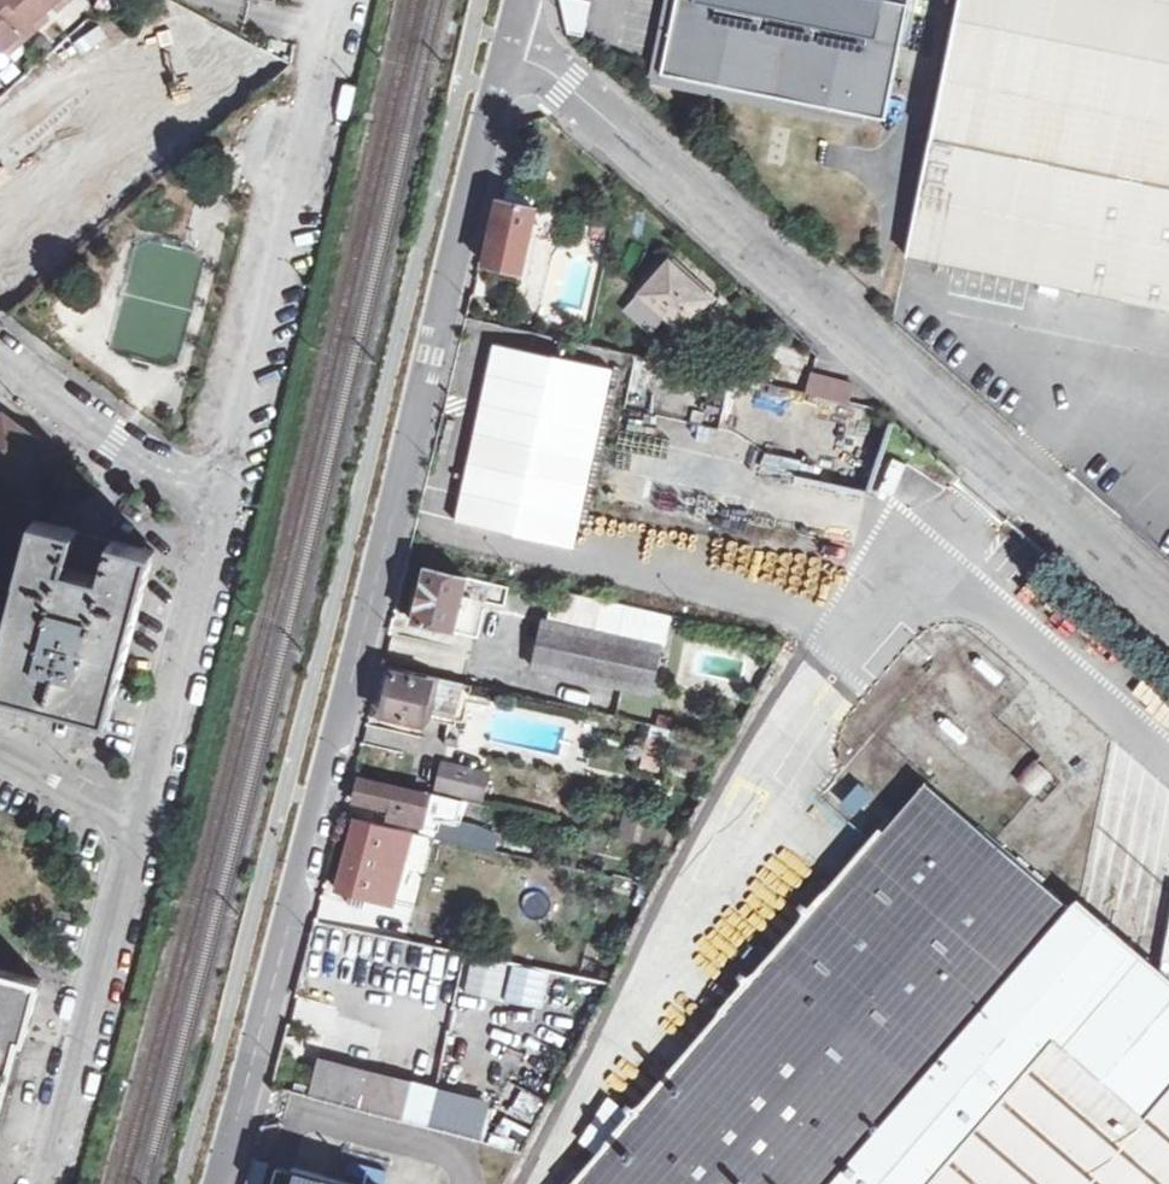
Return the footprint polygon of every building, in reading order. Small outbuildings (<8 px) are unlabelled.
[(19,35),(23,40),(46,20),(41,15),(52,5),(58,0),(1,0),(0,1),(0,14),(19,35)] [(57,10),(68,0),(58,0),(52,5),(57,10)] [(144,33),(190,56),(209,18),(172,0),(160,0),(144,33)] [(560,34),(584,36),(587,0),(564,0),(560,34)] [(657,80),(887,125),(912,0),(674,0),(657,80)] [(907,254),(1120,299),(1096,416),(1168,431),(1168,0),(959,0),(907,254)] [(1,51),(19,35),(0,14),(0,52),(1,51)] [(1,51),(5,56),(23,40),(19,35),(1,51)] [(13,186),(59,236),(132,169),(86,119),(13,186)] [(555,240),(562,212),(499,198),(485,263),(484,265),(520,272),(528,234),(555,240)] [(669,261),(641,293),(682,329),(710,297),(669,261)] [(1061,317),(1056,340),(1079,346),(1084,321),(1061,317)] [(487,344),(454,526),(577,548),(610,367),(487,344)] [(808,392),(846,400),(850,381),(812,374),(808,392)] [(5,494),(16,481),(33,493),(60,457),(3,414),(0,418),(0,490),(5,494)] [(33,493),(16,481),(5,494),(20,504),(31,498),(33,493)] [(9,499),(5,497),(5,494),(0,490),(0,530),(9,499)] [(0,658),(0,688),(110,717),(155,550),(37,519),(0,658)] [(413,621),(478,636),(490,583),(425,568),(413,621)] [(318,623),(324,597),(316,595),(309,621),(318,623)] [(543,621),(533,667),(652,693),(662,647),(543,621)] [(238,627),(236,635),(244,636),(246,628),(238,627)] [(402,667),(400,674),(392,672),(382,714),(423,723),(425,716),(448,722),(458,681),(402,667)] [(1016,780),(1039,797),(1055,777),(1032,759),(1016,780)] [(438,788),(479,799),(486,771),(445,761),(438,788)] [(394,819),(424,826),(426,813),(431,794),(401,788),(360,779),(355,800),(391,808),(389,818),(394,819)] [(849,818),(873,802),(861,785),(838,802),(849,818)] [(1160,972),(1129,966),(1133,949),(1103,944),(1105,926),(1079,921),(1082,903),(1080,902),(1071,913),(924,789),(581,1183),(1168,1183),(1168,980),(1160,972)] [(410,833),(357,819),(338,889),(371,898),(380,863),(402,869),(411,834),(410,833)] [(438,838),(475,847),(480,828),(442,819),(438,838)] [(15,1034),(26,1037),(42,980),(0,969),(0,1092),(15,1034)] [(310,1096),(393,1117),(398,1098),(399,1093),(367,1085),(370,1071),(348,1065),(319,1058),(310,1096)] [(393,1117),(430,1127),(434,1108),(398,1098),(393,1117)] [(284,1170),(281,1183),(342,1183),(284,1170)]
